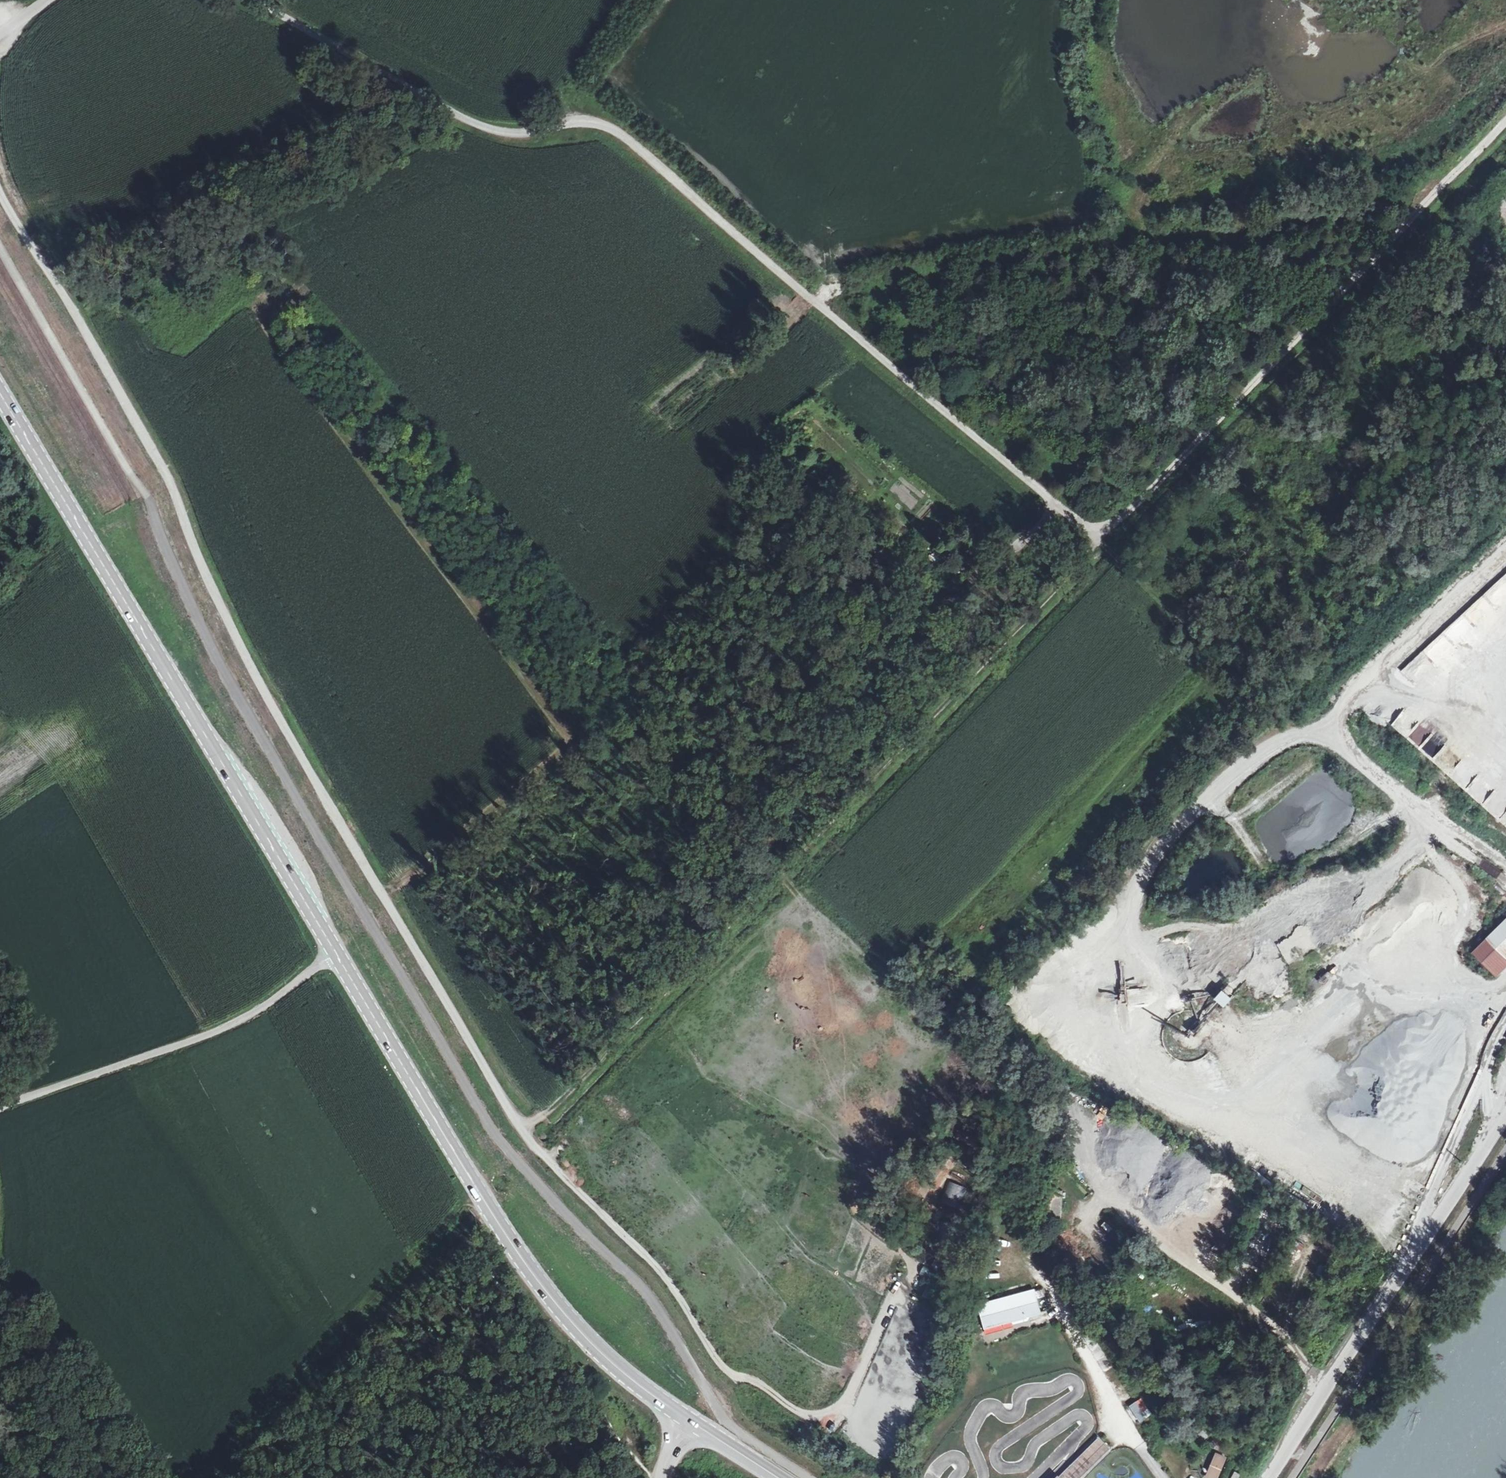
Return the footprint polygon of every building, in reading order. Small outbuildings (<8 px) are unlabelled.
[(1466,753),(1475,760),(1485,749),(1476,741),(1466,753)] [(1482,859),(1478,865),(1497,877),(1501,870),(1482,859)] [(1119,909),(1109,910),(1111,919),(1120,917),(1119,909)] [(1505,964),(1505,955),(1505,954),(1505,917),(1472,952),(1495,975),(1505,964)] [(1213,1000),(1223,1008),(1232,998),(1222,990),(1213,1000)] [(1318,1030),(1331,1039),(1338,1029),(1325,1020),(1318,1030)] [(1061,1191),(1051,1192),(1052,1204),(1062,1203),(1061,1191)] [(1288,1222),(1294,1212),(1277,1202),(1271,1211),(1288,1222)] [(1108,1250),(1116,1242),(1108,1233),(1100,1241),(1108,1250)] [(930,1267),(939,1270),(942,1262),(934,1259),(930,1267)] [(933,1280),(936,1272),(922,1266),(919,1275),(933,1280)] [(928,1296),(932,1284),(926,1282),(922,1294),(928,1296)] [(1040,1313),(1033,1288),(978,1303),(983,1328),(1040,1313)] [(1167,1366),(1186,1356),(1184,1351),(1164,1360),(1167,1366)] [(1129,1404),(1140,1422),(1153,1414),(1142,1397),(1129,1404)] [(1110,1449),(1099,1437),(1059,1476),(1057,1475),(1054,1477),(1080,1477),(1110,1449)] [(1227,1455),(1213,1451),(1207,1477),(1221,1477),(1227,1455)]
